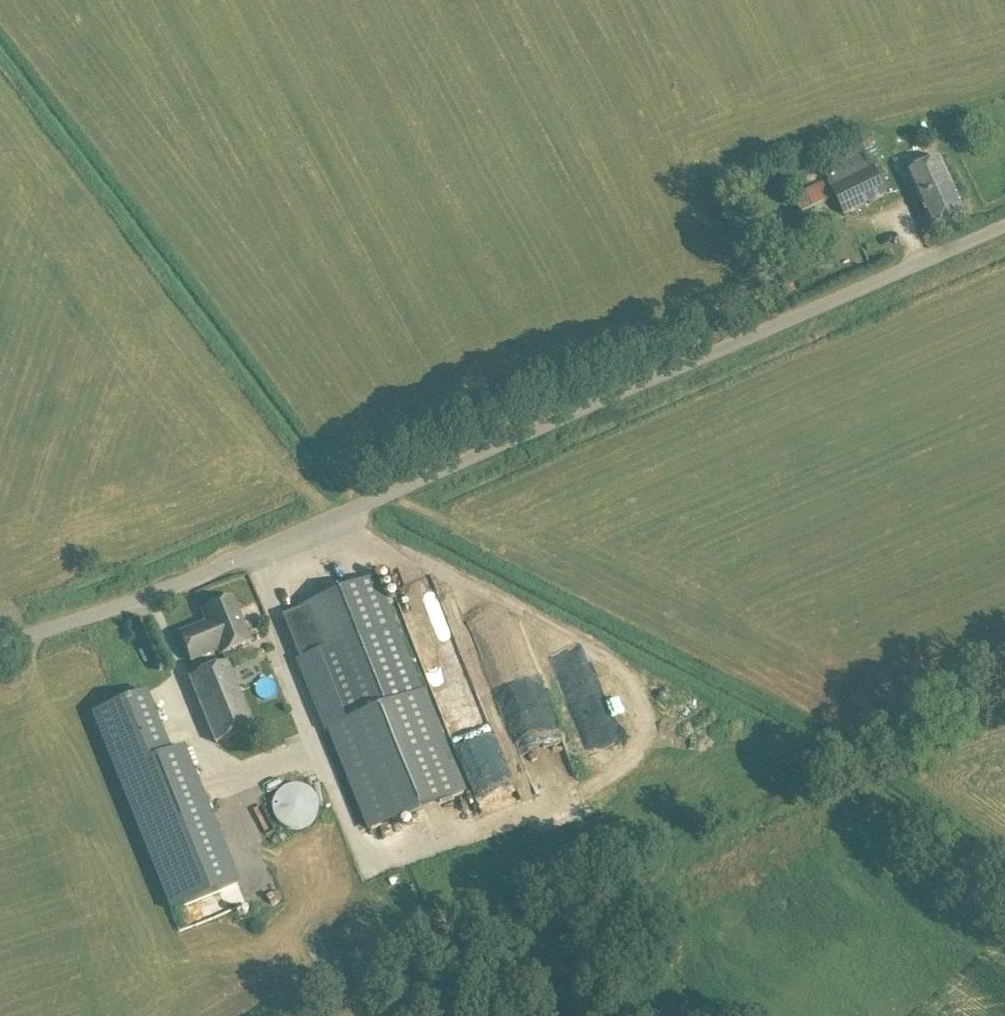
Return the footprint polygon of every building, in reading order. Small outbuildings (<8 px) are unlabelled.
[(887,195),(861,141),(818,161),(827,180),(793,196),(801,212),(835,196),(844,216),(887,195)] [(943,161),(910,175),(933,228),(966,214),(943,161)] [(302,611),(286,618),(303,660),(299,662),(328,733),(335,729),(377,831),(469,793),(427,691),(380,577),(301,609),(302,611)] [(192,660),(218,650),(220,654),(250,642),(232,598),(202,610),(208,626),(204,628),(203,625),(181,634),(192,660)] [(227,662),(189,677),(216,743),(253,728),(227,662)] [(173,757),(148,697),(95,718),(174,913),(241,886),(186,752),(173,757)] [(318,810),(317,805),(316,801),(312,796),(307,793),(300,791),(293,792),(286,795),(281,801),(280,808),(280,816),(282,820),(285,823),(291,827),(298,829),(306,828),(312,824),(316,818),(317,814),(318,810)]
